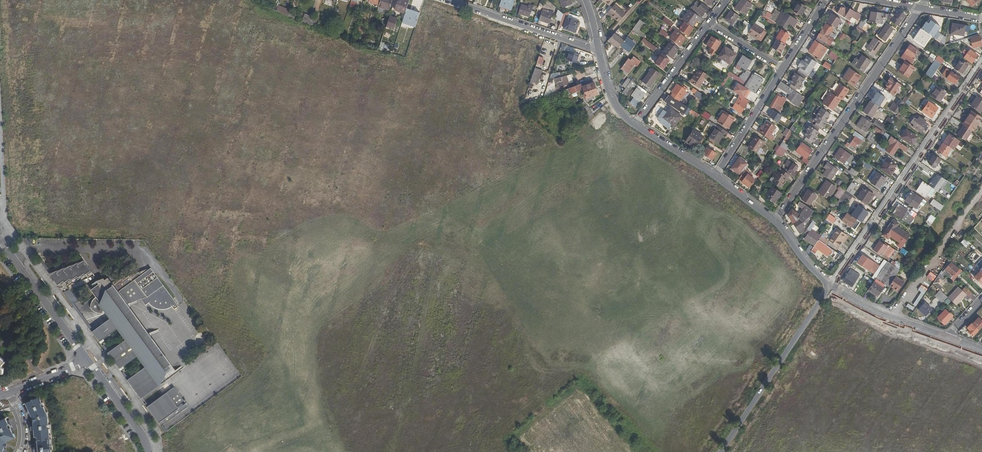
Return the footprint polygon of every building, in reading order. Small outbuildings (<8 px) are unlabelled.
[(379,7),(389,10),(392,0),(381,0),(379,5),(379,7)] [(407,9),(410,2),(405,0),(399,0),(395,10),(406,13),(407,9)] [(500,6),(511,10),(514,0),(513,0),(502,0),(500,6)] [(752,5),(745,0),(742,0),(735,9),(744,16),(752,5)] [(691,9),(702,17),(708,8),(697,1),(691,9)] [(799,3),(794,12),(801,16),(807,8),(799,3)] [(528,7),(522,5),(519,14),(529,17),(533,6),(529,5),(528,7)] [(611,15),(615,19),(619,22),(625,15),(614,5),(607,13),(610,16),(611,15)] [(279,6),(277,12),(289,16),(290,12),(291,11),(279,6)] [(835,6),(833,10),(850,21),(852,17),(857,20),(861,14),(857,12),(851,8),(850,9),(846,7),(845,8),(842,6),(840,9),(835,6)] [(678,16),(682,18),(687,9),(683,7),(678,16)] [(416,27),(420,14),(407,9),(406,13),(402,23),(416,27)] [(692,27),(700,17),(689,10),(682,20),(685,22),(692,27)] [(732,25),(739,16),(731,11),(725,19),(732,25)] [(764,11),(762,15),(769,19),(770,20),(772,16),(764,11)] [(549,14),(542,12),(540,21),(549,24),(553,13),(549,12),(549,14)] [(869,21),(884,24),(884,23),(885,22),(890,14),(888,14),(888,15),(871,12),(869,21)] [(895,15),(891,21),(896,24),(899,20),(901,22),(905,15),(901,12),(899,15),(896,14),(895,15)] [(895,15),(891,13),(890,14),(885,22),(889,24),(891,21),(895,15)] [(314,27),(317,19),(311,16),(305,14),(302,22),(314,27)] [(781,14),(775,23),(786,29),(789,24),(794,27),(798,21),(787,14),(786,16),(781,14)] [(827,22),(836,28),(841,20),(832,14),(830,17),(831,18),(830,20),(829,19),(827,22)] [(664,17),(662,21),(671,27),(673,24),(664,17)] [(567,18),(564,29),(576,33),(579,22),(567,18)] [(866,32),(871,24),(862,19),(858,26),(865,31),(866,32)] [(637,33),(644,23),(639,20),(632,30),(637,33)] [(928,23),(925,28),(935,35),(940,27),(930,20),(928,23)] [(743,33),(746,35),(748,33),(752,26),(745,21),(743,23),(747,26),(743,33)] [(685,22),(681,27),(679,29),(688,36),(693,28),(692,27),(685,22)] [(826,23),(816,40),(823,45),(824,46),(826,43),(825,42),(829,36),(832,32),(834,29),(826,23)] [(893,29),(884,23),(884,24),(877,34),(879,35),(878,37),(885,41),(893,29)] [(748,33),(758,40),(763,31),(753,24),(752,26),(748,33)] [(952,24),(951,34),(964,36),(965,26),(952,24)] [(858,26),(855,30),(862,35),(865,31),(858,26)] [(681,45),(686,38),(675,31),(671,27),(669,30),(673,34),(670,37),(681,45)] [(789,35),(781,31),(776,39),(777,39),(784,43),(789,35)] [(841,32),(837,38),(842,41),(846,35),(841,32)] [(921,46),(924,42),(927,37),(920,33),(918,36),(917,36),(913,41),(921,46)] [(624,41),(614,34),(610,39),(608,40),(619,48),(620,46),(624,41)] [(829,36),(825,42),(826,43),(830,45),(833,39),(832,38),(829,36)] [(715,51),(720,43),(711,37),(706,45),(712,48),(709,53),(712,55),(715,51)] [(875,55),(883,43),(875,37),(866,49),(875,55)] [(979,37),(971,39),(973,48),(981,46),(979,37)] [(635,44),(626,38),(624,41),(620,46),(629,52),(635,44)] [(654,51),(657,48),(653,45),(643,38),(641,41),(644,43),(644,44),(654,51)] [(786,45),(784,43),(777,39),(772,48),(780,53),(782,50),(783,51),(786,45)] [(817,56),(823,45),(816,40),(809,51),(817,56)] [(670,58),(677,48),(671,43),(663,53),(670,58)] [(910,45),(901,58),(906,61),(911,64),(914,59),(913,58),(916,54),(918,55),(921,52),(910,45)] [(721,59),(727,62),(730,64),(736,54),(725,48),(719,57),(721,59)] [(969,50),(964,58),(972,63),(977,55),(969,50)] [(830,51),(827,56),(835,60),(838,55),(830,51)] [(576,63),(579,55),(570,52),(567,60),(576,63)] [(662,54),(655,63),(663,69),(670,60),(662,54)] [(863,55),(855,66),(864,72),(871,61),(863,55)] [(800,68),(798,71),(807,77),(809,74),(810,74),(817,63),(808,56),(804,61),(803,63),(801,62),(798,67),(800,68)] [(631,61),(628,59),(621,68),(628,73),(634,64),(637,66),(640,62),(634,57),(631,61)] [(742,57),(738,64),(746,69),(751,62),(742,57)] [(727,62),(721,59),(719,63),(724,67),(727,62)] [(934,74),(941,64),(935,60),(933,63),(928,70),(934,74)] [(962,74),(964,75),(970,66),(968,65),(961,60),(955,69),(962,74)] [(908,78),(915,67),(911,64),(906,61),(899,72),(908,78)] [(652,68),(642,82),(650,87),(660,74),(652,68)] [(858,80),(861,76),(850,69),(843,79),(853,86),(858,80)] [(694,77),(691,82),(699,87),(707,75),(705,73),(700,70),(695,77),(694,77)] [(931,78),(934,74),(928,70),(925,74),(931,78)] [(741,75),(739,78),(745,81),(750,73),(746,71),(743,76),(741,75)] [(791,84),(789,87),(798,92),(803,85),(802,84),(807,77),(798,71),(797,74),(795,73),(792,78),(793,79),(790,83),(791,84)] [(955,84),(960,77),(952,71),(947,78),(955,84)] [(737,81),(739,78),(729,72),(727,75),(737,81)] [(762,79),(762,78),(754,72),(744,88),(753,93),(761,80),(762,79)] [(561,87),(562,91),(565,90),(575,86),(574,82),(569,83),(567,76),(555,79),(558,89),(561,87)] [(890,78),(887,82),(888,83),(889,84),(887,87),(885,90),(894,96),(901,85),(890,78)] [(599,95),(593,79),(580,84),(582,90),(586,100),(593,97),(594,97),(599,95)] [(762,79),(761,80),(753,93),(754,94),(763,80),(762,79)] [(632,85),(634,83),(631,80),(629,83),(625,88),(622,93),(625,95),(632,85)] [(637,89),(644,94),(646,92),(635,84),(634,83),(632,85),(637,89)] [(843,101),(845,97),(844,96),(848,89),(840,83),(833,94),(840,99),(842,100),(843,101)] [(883,89),(875,83),(873,87),(881,92),(883,89)] [(930,94),(937,86),(933,83),(927,92),(930,94)] [(565,90),(568,95),(571,94),(582,90),(580,84),(575,86),(565,90)] [(676,84),(671,93),(676,96),(681,99),(687,91),(686,90),(687,88),(684,86),(682,88),(676,84)] [(791,95),(788,100),(791,102),(795,104),(801,95),(786,86),(783,90),(791,95)] [(937,87),(931,95),(940,101),(946,93),(937,87)] [(644,94),(637,89),(632,96),(639,101),(644,94)] [(834,111),(836,108),(835,107),(840,99),(833,94),(831,92),(823,104),(834,111)] [(572,107),(576,105),(572,95),(571,95),(571,94),(568,95),(572,107)] [(664,101),(684,114),(688,108),(674,99),(669,96),(668,95),(664,101)] [(749,101),(740,95),(733,105),(732,108),(734,109),(741,113),(749,101)] [(777,95),(768,109),(773,112),(775,110),(782,98),(777,95)] [(782,98),(775,110),(778,112),(781,106),(782,106),(786,101),(787,99),(783,97),(782,98)] [(981,108),(981,100),(977,97),(971,106),(979,112),(981,108)] [(871,117),(879,107),(870,101),(863,112),(871,117)] [(894,102),(889,109),(897,114),(904,104),(899,101),(896,104),(894,102)] [(587,122),(593,115),(589,108),(584,102),(576,105),(579,111),(587,122)] [(929,102),(923,111),(931,117),(937,108),(929,102)] [(670,108),(666,112),(662,118),(670,125),(674,127),(681,117),(670,108)] [(688,111),(697,117),(699,114),(689,108),(688,111)] [(829,116),(830,114),(822,108),(812,123),(814,125),(820,129),(821,130),(823,127),(824,128),(828,123),(827,122),(830,117),(829,116)] [(662,118),(666,112),(664,110),(658,119),(669,127),(670,125),(662,118)] [(972,131),(981,117),(972,110),(962,124),(963,125),(972,130),(972,131)] [(710,116),(703,111),(700,115),(708,120),(710,116)] [(724,112),(718,122),(728,128),(734,118),(724,112)] [(865,132),(872,123),(863,117),(856,126),(865,132)] [(876,120),(873,124),(885,133),(894,120),(893,120),(891,118),(890,117),(884,126),(876,120)] [(918,118),(917,120),(914,118),(911,122),(914,125),(913,127),(921,133),(927,125),(918,118)] [(789,119),(784,127),(787,128),(790,130),(792,128),(795,123),(789,119)] [(761,129),(760,128),(758,132),(771,140),(774,137),(770,135),(775,127),(766,121),(763,126),(761,129)] [(726,136),(728,133),(717,125),(715,129),(709,137),(718,143),(723,134),(726,136)] [(807,138),(805,140),(811,145),(813,142),(814,143),(817,138),(816,137),(820,132),(818,132),(820,129),(814,125),(812,127),(810,126),(806,131),(807,131),(804,136),(807,138)] [(965,140),(972,130),(963,125),(957,135),(965,140)] [(874,131),(883,136),(885,133),(876,128),(874,131)] [(690,144),(696,148),(703,137),(693,130),(685,141),(690,144)] [(785,144),(793,132),(792,132),(790,130),(786,137),(780,146),(786,150),(789,146),(785,144)] [(906,130),(901,137),(912,145),(917,138),(906,130)] [(857,150),(865,139),(855,131),(852,135),(855,137),(850,144),(848,147),(854,152),(856,149),(857,150)] [(868,137),(874,141),(877,136),(872,132),(868,137)] [(888,141),(891,137),(885,133),(883,136),(880,140),(883,142),(885,139),(888,141)] [(949,134),(943,143),(951,148),(953,150),(959,141),(949,134)] [(755,136),(748,147),(756,152),(763,141),(755,136)] [(878,143),(874,141),(868,137),(867,139),(876,146),(878,144),(878,143)] [(905,151),(908,148),(891,137),(888,141),(887,144),(890,146),(887,150),(886,150),(887,151),(893,155),(898,147),(905,151)] [(804,157),(802,161),(807,165),(810,161),(806,159),(812,150),(802,143),(800,146),(798,145),(797,147),(798,148),(796,152),(804,157)] [(948,153),(951,148),(943,143),(938,151),(945,156),(948,153)] [(886,150),(887,150),(878,144),(876,146),(876,147),(885,154),(887,151),(886,150)] [(776,152),(782,156),(786,150),(780,146),(776,152)] [(707,148),(703,154),(712,160),(716,153),(707,148)] [(846,161),(850,155),(840,148),(834,157),(843,164),(846,161)] [(935,167),(941,159),(934,154),(928,162),(935,167)] [(856,159),(864,164),(866,161),(858,156),(856,159)] [(895,168),(897,165),(887,158),(880,168),(891,176),(896,169),(895,168)] [(739,159),(732,169),(739,174),(746,164),(739,159)] [(788,161),(784,166),(790,169),(793,164),(788,161)] [(790,169),(788,172),(794,177),(798,172),(795,171),(798,167),(793,164),(790,169)] [(826,170),(823,175),(831,180),(838,170),(830,165),(826,170)] [(851,168),(849,171),(856,176),(858,173),(851,168)] [(750,171),(746,169),(738,179),(749,187),(754,180),(747,174),(750,171)] [(781,169),(780,171),(779,172),(776,170),(772,177),(775,178),(772,183),(780,188),(785,182),(784,181),(786,178),(787,178),(790,175),(781,169)] [(844,172),(854,179),(856,176),(849,171),(846,169),(844,172)] [(877,173),(870,182),(879,188),(886,179),(877,173)] [(937,191),(945,179),(937,173),(932,180),(932,179),(928,185),(931,187),(937,191)] [(826,181),(818,193),(828,199),(836,188),(826,181)] [(925,197),(931,187),(928,185),(923,181),(917,191),(925,197)] [(856,185),(851,182),(846,191),(853,195),(855,191),(853,190),(856,185)] [(774,203),(781,193),(772,187),(766,197),(774,203)] [(841,187),(836,194),(841,198),(843,195),(846,191),(841,187)] [(863,188),(856,198),(868,206),(875,196),(863,188)] [(808,190),(802,199),(810,205),(816,196),(808,190)] [(850,200),(853,195),(846,191),(843,195),(850,200)] [(916,208),(923,198),(916,194),(915,196),(910,193),(905,200),(916,208)] [(933,199),(930,204),(940,211),(943,206),(933,199)] [(810,216),(814,211),(800,202),(798,205),(804,209),(800,214),(803,216),(803,217),(792,209),(791,209),(790,211),(788,215),(788,216),(790,220),(792,223),(798,231),(800,234),(805,230),(804,228),(805,227),(803,224),(804,222),(806,224),(809,220),(807,219),(810,216)] [(910,212),(912,209),(902,202),(900,205),(908,210),(910,212)] [(856,205),(850,213),(862,222),(868,213),(856,205)] [(908,210),(900,205),(895,213),(902,218),(906,213),(908,210)] [(914,219),(906,213),(902,218),(911,224),(914,219)] [(856,220),(847,214),(842,221),(851,227),(856,220)] [(836,221),(828,216),(826,219),(830,222),(833,225),(836,221)] [(903,238),(907,232),(898,226),(899,223),(898,222),(893,219),(887,227),(903,238)] [(804,239),(814,245),(818,239),(820,237),(811,230),(814,225),(811,223),(806,230),(807,230),(805,233),(807,234),(804,239)] [(900,242),(903,238),(887,227),(882,235),(889,239),(891,236),(900,242)] [(845,235),(837,229),(829,241),(838,246),(839,243),(841,241),(843,243),(848,236),(845,235)] [(825,244),(828,241),(824,238),(826,234),(823,232),(820,237),(818,239),(825,244)] [(966,248),(969,243),(964,238),(960,243),(966,248)] [(831,250),(832,249),(825,244),(818,239),(814,245),(811,250),(815,253),(817,249),(827,256),(831,250)] [(886,246),(879,241),(873,250),(880,254),(886,246)] [(903,249),(900,252),(907,257),(910,253),(903,249)] [(871,266),(873,262),(863,255),(858,263),(872,273),(874,269),(871,266)] [(63,267),(62,268),(65,272),(66,271),(67,273),(68,274),(74,271),(75,272),(81,268),(82,269),(87,266),(83,260),(77,263),(77,262),(71,266),(70,265),(64,268),(63,267)] [(884,285),(888,287),(900,270),(887,262),(875,280),(868,290),(873,293),(874,291),(879,294),(883,288),(884,285)] [(951,263),(949,265),(948,265),(943,271),(949,277),(950,276),(951,277),(959,269),(951,263)] [(94,275),(87,266),(82,269),(81,268),(75,272),(74,271),(68,274),(67,273),(66,274),(68,276),(73,283),(94,275)] [(65,272),(62,268),(62,267),(57,271),(63,281),(66,284),(73,283),(68,276),(66,274),(65,272)] [(127,380),(140,398),(182,368),(180,366),(175,369),(159,348),(158,349),(153,344),(152,344),(148,339),(144,342),(141,337),(145,335),(143,330),(138,324),(129,314),(124,316),(123,311),(124,310),(122,308),(121,309),(121,306),(124,305),(122,302),(124,300),(121,296),(130,290),(131,291),(133,290),(140,299),(144,305),(149,302),(152,304),(156,307),(159,308),(163,308),(167,306),(169,305),(173,309),(177,306),(150,268),(140,275),(138,272),(129,279),(128,276),(122,280),(121,278),(112,285),(107,278),(91,290),(95,297),(92,300),(90,303),(90,306),(92,310),(93,311),(99,313),(103,313),(107,311),(111,317),(92,331),(99,341),(119,328),(127,338),(108,353),(119,368),(138,354),(146,365),(127,380)] [(852,287),(850,290),(853,292),(857,285),(855,283),(860,275),(851,269),(847,275),(845,275),(842,280),(852,287)] [(948,298),(958,287),(941,271),(940,273),(944,276),(941,279),(940,279),(936,283),(941,288),(939,290),(948,297),(948,298)] [(930,272),(926,277),(932,281),(936,276),(930,272)] [(917,290),(920,292),(912,305),(916,307),(927,289),(921,285),(917,290)] [(934,296),(942,303),(948,297),(939,290),(935,286),(933,288),(937,293),(934,296)] [(964,295),(965,293),(958,287),(948,298),(956,305),(964,297),(965,296),(964,295)] [(124,305),(140,299),(133,290),(131,291),(130,290),(121,296),(124,300),(122,302),(124,305)] [(932,309),(926,303),(919,310),(925,316),(932,309)] [(952,316),(945,309),(937,318),(944,324),(952,316)] [(971,323),(967,328),(970,330),(968,332),(972,336),(978,330),(971,323)] [(147,407),(161,426),(188,406),(174,387),(147,407)] [(26,401),(28,405),(26,407),(31,417),(33,416),(35,419),(35,423),(33,423),(34,435),(36,435),(36,437),(39,437),(39,441),(37,441),(37,444),(35,444),(36,451),(53,451),(52,438),(50,415),(40,396),(35,399),(34,398),(26,401)] [(8,440),(15,437),(12,431),(13,430),(9,420),(7,421),(5,418),(0,421),(0,439),(6,442),(8,440)]
